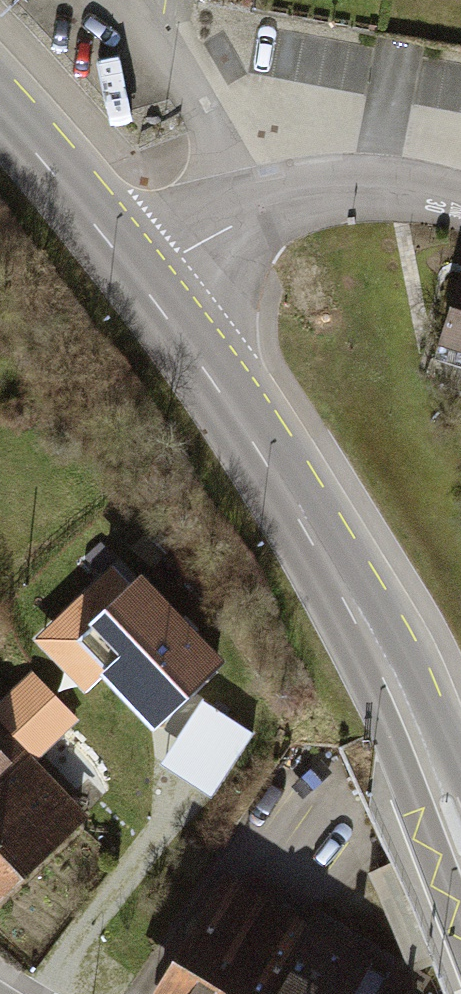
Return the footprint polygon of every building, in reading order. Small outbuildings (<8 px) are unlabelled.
[(219,662),(140,579),(77,640),(156,723),(219,662)] [(28,760),(0,729),(0,787),(28,760)] [(83,817),(28,760),(0,787),(0,897),(83,817)] [(234,879),(175,993),(284,993),(320,923),(234,879)] [(320,923),(284,993),(422,993),(430,979),(320,923)]
